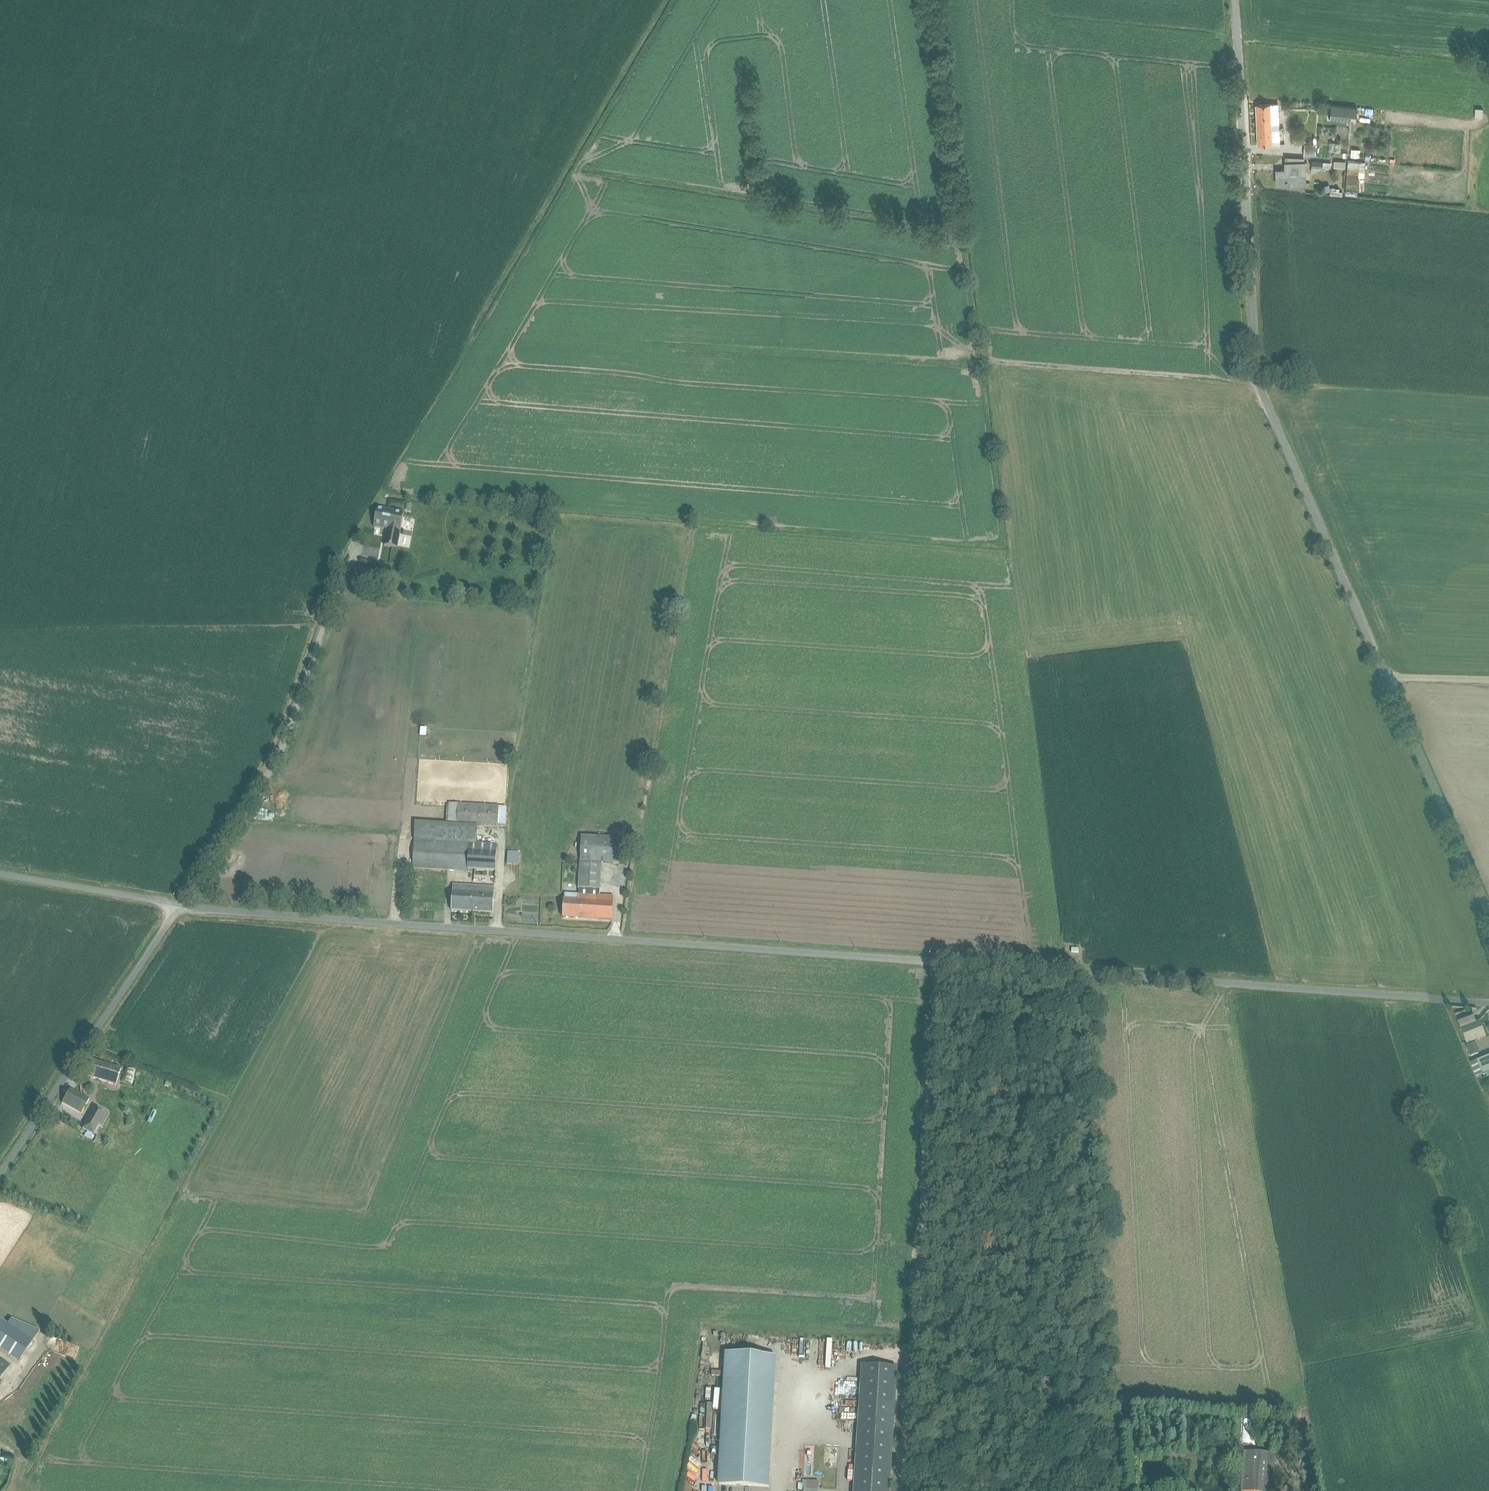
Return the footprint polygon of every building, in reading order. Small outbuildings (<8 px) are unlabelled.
[(1256,104),(1257,126),(1280,125),(1279,103),(1256,104)] [(1356,107),(1355,107),(1312,103),(1311,110),(1329,111),(1328,123),(1354,125),(1356,107)] [(1257,144),(1280,144),(1280,125),(1257,126),(1257,144)] [(1306,141),(1293,139),(1291,148),(1305,150),(1306,141)] [(1333,139),(1333,152),(1342,152),(1342,139),(1333,139)] [(1353,153),(1363,154),(1363,145),(1354,145),(1353,153)] [(1346,158),(1334,158),(1334,167),(1346,167),(1346,158)] [(1277,185),(1308,184),(1307,161),(1285,162),(1285,169),(1276,169),(1277,185)] [(1351,168),(1347,192),(1359,194),(1363,170),(1351,168)] [(1332,191),(1345,192),(1345,184),(1333,183),(1332,191)] [(403,517),(375,512),(373,528),(386,530),(383,549),(397,551),(403,517)] [(416,829),(413,872),(469,875),(468,879),(494,880),(496,848),(478,847),(479,828),(498,829),(499,814),(452,811),(451,831),(416,829)] [(625,840),(579,838),(577,896),(563,895),(562,922),(619,924),(620,896),(605,895),(607,868),(623,869),(625,840)] [(518,863),(518,850),(506,851),(506,863),(518,863)] [(495,914),(495,887),(452,886),(451,912),(495,914)] [(1471,1018),(1458,1024),(1468,1046),(1487,1038),(1481,1025),(1476,1028),(1471,1018)] [(1488,1070),(1488,1054),(1469,1060),(1473,1074),(1488,1070)] [(80,1076),(114,1087),(120,1070),(86,1058),(80,1076)] [(125,1068),(121,1082),(131,1085),(135,1071),(125,1068)] [(89,1106),(69,1096),(58,1116),(78,1127),(80,1122),(85,1125),(92,1112),(87,1109),(89,1106)] [(7,1322),(0,1317),(0,1349),(19,1360),(37,1331),(11,1315),(7,1322)] [(840,1342),(838,1350),(849,1353),(851,1345),(840,1342)] [(718,1486),(770,1488),(776,1358),(725,1355),(718,1486)] [(898,1367),(861,1365),(854,1490),(891,1490),(898,1367)] [(1273,1455),(1242,1453),(1240,1490),(1272,1490),(1273,1455)] [(801,1490),(817,1490),(818,1480),(801,1479),(801,1490)]
